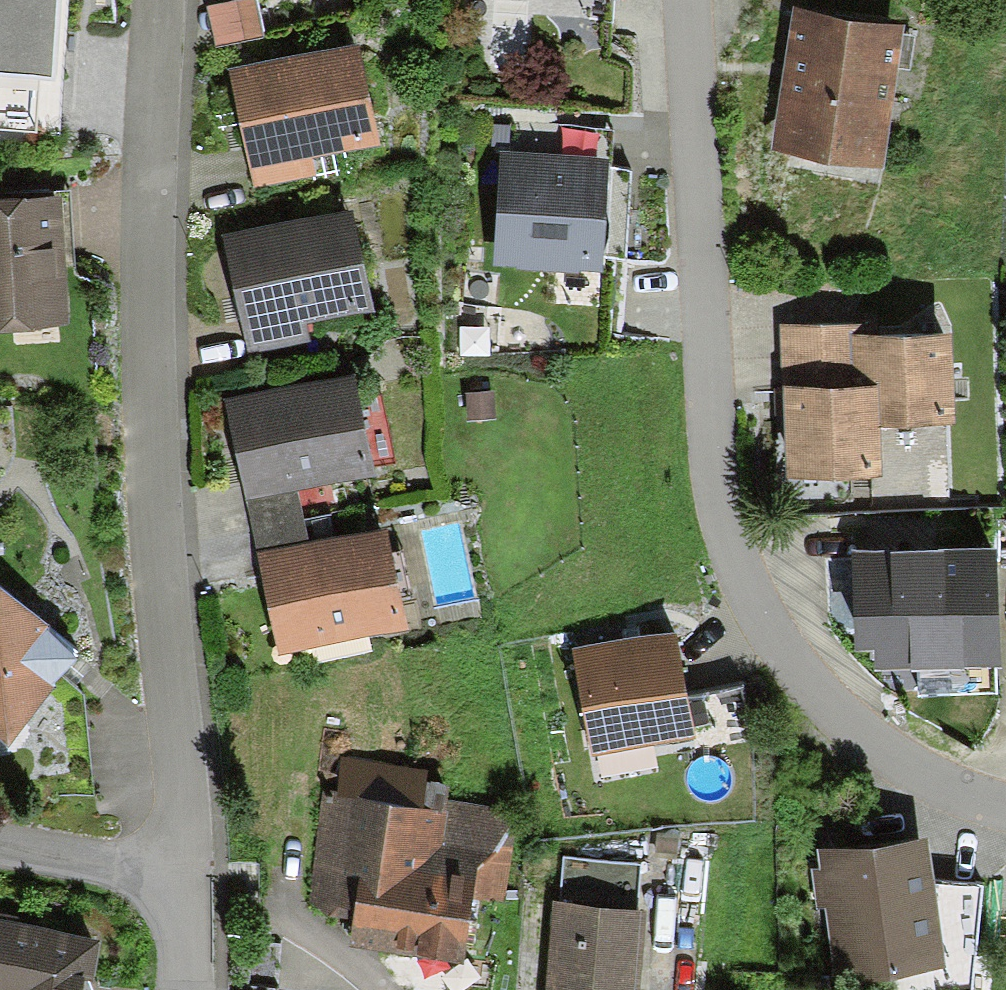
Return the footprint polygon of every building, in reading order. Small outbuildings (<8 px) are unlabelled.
[(46,71),(51,0),(0,0),(0,68),(46,71)] [(205,7),(213,45),(262,35),(255,0),(239,0),(205,7)] [(900,26),(793,9),(771,151),(878,167),(900,26)] [(355,41),(226,69),(253,191),(314,177),(310,156),(377,141),(355,41)] [(611,158),(502,152),(496,273),(605,278),(611,158)] [(0,201),(0,328),(73,326),(69,199),(0,201)] [(349,207),(219,235),(245,354),(311,340),(308,325),(371,312),(349,207)] [(864,327),(782,329),(784,391),(877,389),(878,427),(954,426),(952,334),(864,336),(864,327)] [(355,378),(228,403),(247,500),(297,490),(374,475),(355,378)] [(877,389),(784,391),(785,479),(880,477),(878,427),(877,389)] [(492,392),(466,394),(468,420),(494,418),(492,392)] [(297,490),(247,500),(258,551),(308,541),(297,490)] [(308,541),(258,551),(278,653),(408,627),(387,525),(308,541)] [(1001,667),(997,548),(853,553),(856,649),(873,648),(874,672),(919,670),(920,695),(995,692),(994,667),(1001,667)] [(7,742),(81,658),(0,587),(0,736),(7,742)] [(698,739),(678,630),(576,649),(596,757),(698,739)] [(337,792),(327,790),(313,904),(351,936),(349,948),(466,965),(476,899),(509,904),(523,808),(449,797),(451,784),(428,781),(430,769),(342,756),(337,792)] [(819,851),(838,986),(895,978),(897,989),(974,989),(981,887),(936,884),(928,836),(819,851)] [(564,857),(560,902),(636,910),(641,865),(564,857)] [(551,902),(545,989),(640,989),(645,910),(636,910),(560,902),(551,902)] [(0,916),(0,989),(93,989),(103,935),(0,916)]
